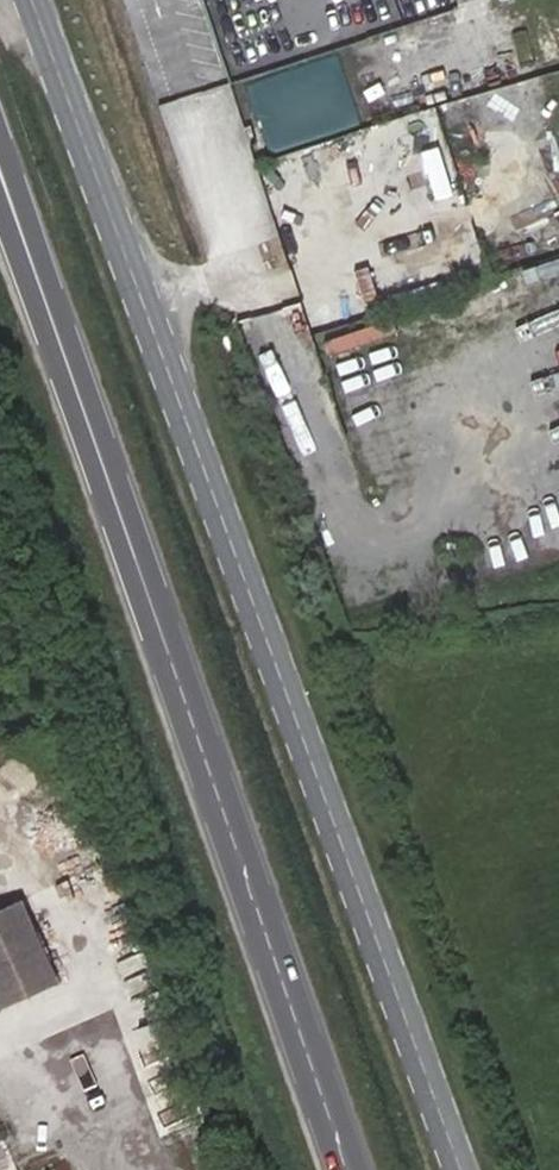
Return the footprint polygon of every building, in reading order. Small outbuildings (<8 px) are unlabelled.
[(250,156),(368,123),(347,48),(227,81),(228,85),(162,104),(183,182),(196,179),(186,144),(203,139),(212,173),(251,162),(250,156)] [(207,253),(271,242),(265,206),(201,217),(207,253)] [(514,222),(517,242),(537,239),(534,219),(514,222)] [(357,312),(373,310),(366,267),(351,270),(357,312)] [(0,922),(0,1006),(5,1019),(59,999),(26,912),(0,922)]
